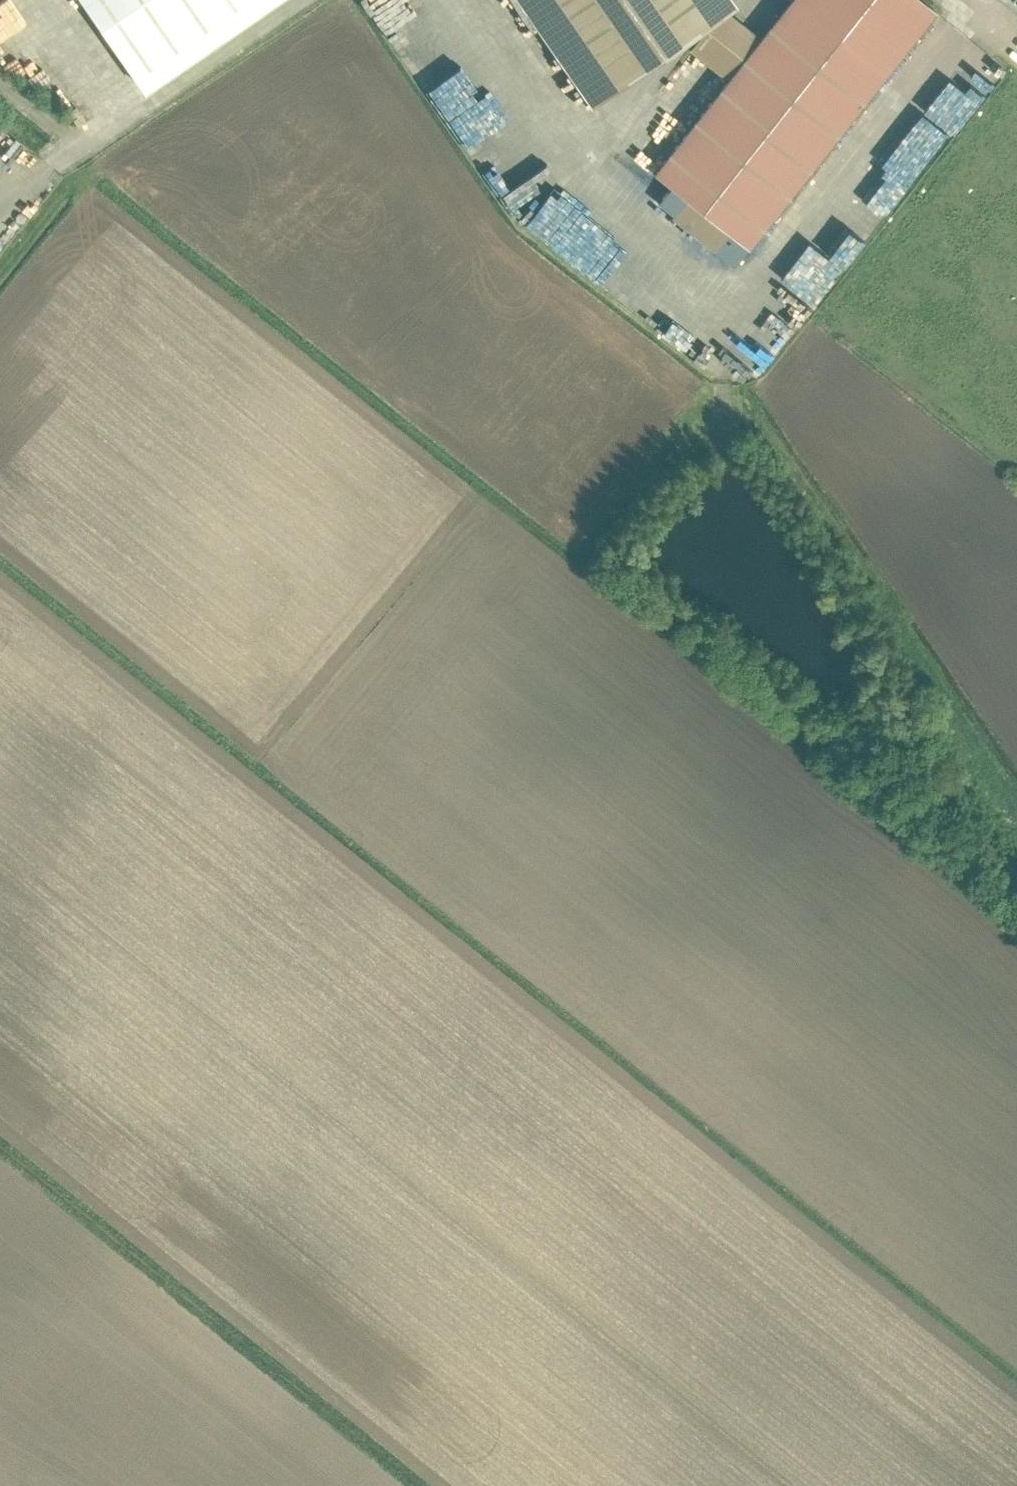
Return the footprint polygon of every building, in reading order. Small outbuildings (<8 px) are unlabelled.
[(144,88),(271,0),(82,0),(144,88)] [(590,95),(729,0),(525,0),(590,95)] [(686,197),(672,214),(715,248),(728,230),(748,246),(936,9),(924,0),(789,0),(760,37),(722,8),(691,49),(728,77),(653,171),(686,197)] [(509,77),(484,92),(456,42),(434,55),(436,58),(422,66),(476,160),(528,131),(519,116),(529,111),(509,77)] [(878,169),(788,293),(816,313),(906,189),(878,169)] [(571,215),(583,223),(592,210),(560,189),(535,228),(545,234),(550,226),(560,232),(571,215)]
